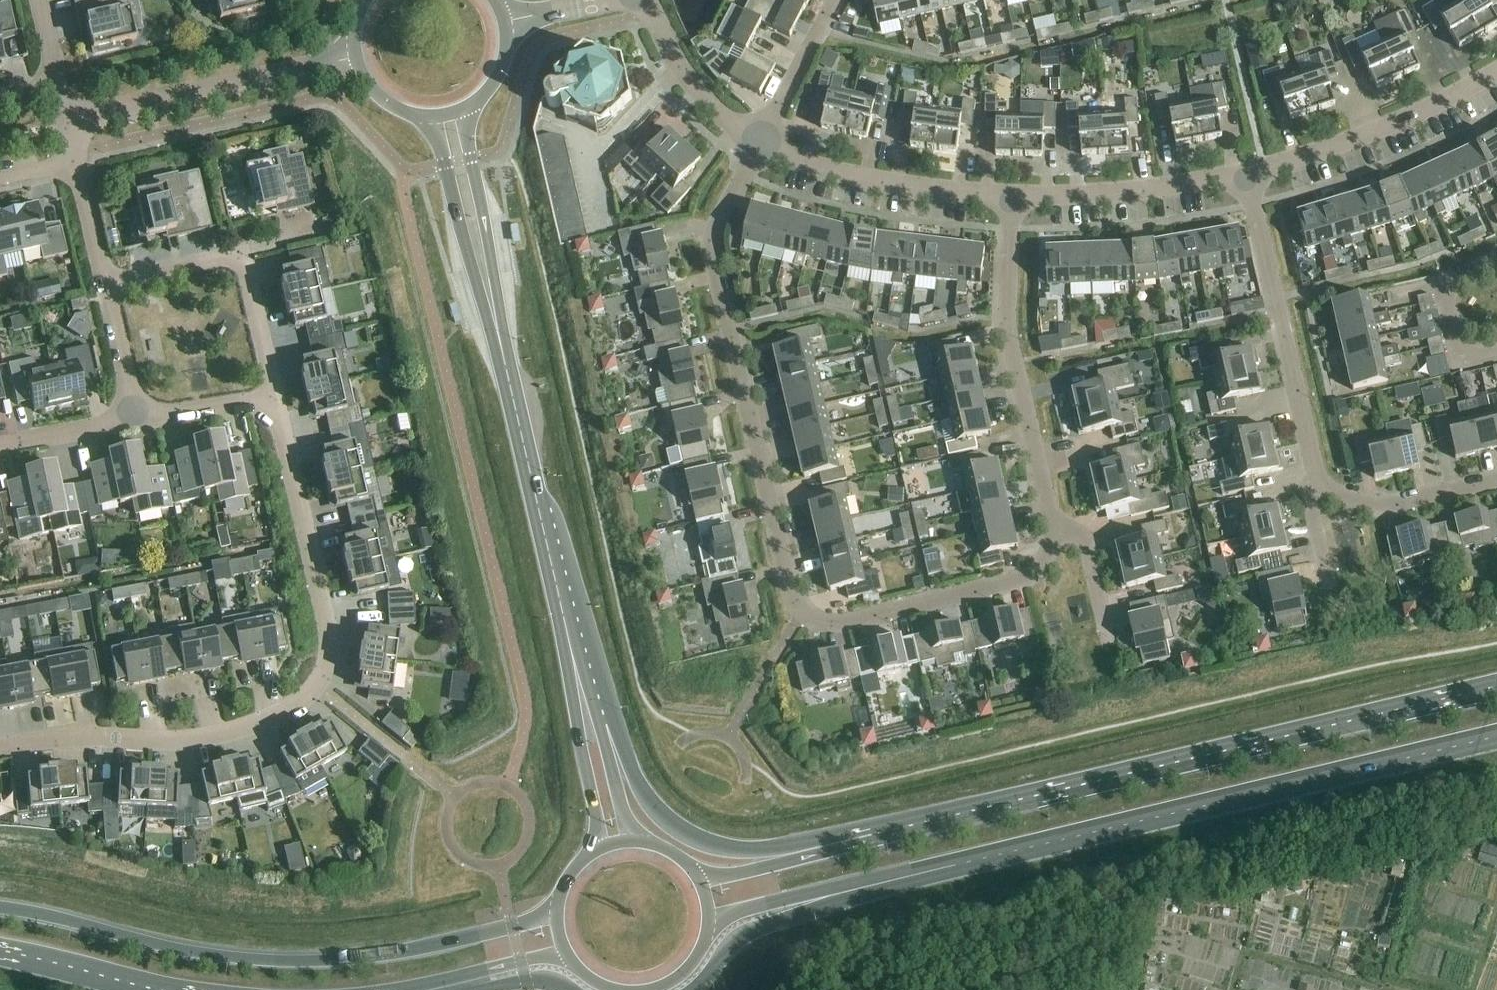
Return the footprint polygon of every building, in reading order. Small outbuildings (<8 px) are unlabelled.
[(86,21),(92,51),(93,50),(94,55),(119,49),(118,45),(136,40),(131,20),(141,18),(137,0),(108,0),(100,2),(100,0),(73,0),(78,23),(86,21)] [(205,3),(215,1),(220,21),(238,17),(239,22),(263,16),(262,11),(263,11),(261,0),(204,0),(205,3)] [(745,51),(746,52),(747,50),(747,51),(761,23),(773,0),(751,0),(750,2),(752,3),(746,14),(732,6),(717,36),(745,51)] [(761,23),(790,38),(810,0),(773,0),(761,23)] [(895,0),(872,0),(878,26),(900,21),(895,0)] [(900,21),(921,16),(917,0),(895,0),(900,21)] [(921,16),(942,11),(939,0),(917,0),(921,16)] [(942,11),(963,6),(961,0),(939,0),(942,11)] [(963,6),(966,17),(987,12),(985,1),(984,1),(984,0),(961,0),(963,6)] [(1153,0),(1140,3),(1142,13),(1155,10),(1153,0)] [(1306,10),(1317,6),(1315,0),(1303,0),(1306,10)] [(1459,2),(1480,38),(1496,28),(1496,20),(1486,2),(1489,0),(1463,0),(1459,2)] [(1480,38),(1459,2),(1439,14),(1433,4),(1422,10),(1435,32),(1445,26),(1460,50),(1480,38)] [(16,34),(9,3),(0,5),(0,37),(16,34)] [(1142,13),(1140,3),(1126,7),(1128,16),(1142,13)] [(1111,10),(1097,13),(1100,22),(1113,19),(1111,10)] [(1382,43),(1399,80),(1420,70),(1408,45),(1419,40),(1406,10),(1374,25),(1382,43)] [(1100,22),(1097,13),(1084,16),(1086,26),(1100,22)] [(842,18),(840,23),(853,26),(855,21),(842,18)] [(1267,27),(1269,36),(1282,33),(1280,24),(1267,27)] [(1070,25),(1057,28),(1059,37),(1072,34),(1070,25)] [(1059,37),(1057,28),(1043,31),(1045,40),(1059,37)] [(853,38),(867,41),(869,32),(855,29),(853,38)] [(1027,30),(1013,33),(1016,42),(1029,39),(1027,30)] [(1016,42),(1013,33),(1000,36),(1002,45),(1016,42)] [(992,38),(971,43),(974,52),(995,47),(992,38)] [(1116,51),(1114,39),(1102,41),(1104,53),(1116,51)] [(1399,80),(1382,43),(1361,52),(1356,41),(1344,46),(1355,69),(1366,64),(1377,90),(1399,80)] [(913,52),(926,55),(928,45),(915,42),(913,52)] [(974,52),(971,43),(958,46),(960,55),(974,52)] [(1095,43),(1083,45),(1085,57),(1097,55),(1095,43)] [(928,45),(926,55),(939,58),(941,48),(928,45)] [(611,122),(632,102),(623,63),(596,55),(594,61),(585,63),(581,58),(579,50),(578,51),(579,57),(556,79),(559,92),(557,91),(554,91),(552,91),(551,92),(550,92),(548,94),(547,95),(547,96),(546,97),(546,98),(546,99),(546,100),(546,101),(546,103),(547,104),(548,105),(548,106),(549,107),(550,107),(552,108),(553,108),(554,109),(556,109),(557,108),(559,108),(560,107),(562,105),(565,118),(596,127),(597,134),(598,134),(597,126),(599,120),(608,118),(611,122)] [(746,52),(745,51),(738,64),(714,52),(701,61),(714,76),(726,90),(731,81),(760,96),(776,66),(747,51),(747,50),(746,52)] [(1335,106),(1327,80),(1338,76),(1330,52),(1318,56),(1318,57),(1297,64),(1300,75),(1313,114),(1335,106)] [(1228,65),(1226,53),(1217,54),(1219,66),(1228,65)] [(1264,67),(1260,53),(1249,56),(1253,70),(1264,67)] [(1020,77),(1020,67),(1012,63),(1004,67),(1004,77),(1012,82),(1020,77)] [(1313,114),(1300,75),(1287,79),(1283,67),(1263,74),(1270,98),(1282,94),(1291,121),(1313,114)] [(821,129),(844,134),(854,94),(840,91),(843,79),(822,74),(816,99),(828,102),(821,129)] [(1060,91),(1059,81),(1051,81),(1051,91),(1060,91)] [(1229,109),(1224,84),(1189,91),(1192,103),(1199,143),(1222,139),(1217,111),(1229,109)] [(854,94),(844,134),(867,140),(874,112),(885,115),(891,91),(879,88),(876,100),(854,94)] [(910,148),(934,151),(939,110),(916,107),(918,95),(905,93),(902,118),(914,120),(910,148)] [(1199,143),(1192,103),(1169,107),(1167,95),(1154,97),(1159,122),(1171,120),(1176,147),(1199,143)] [(996,157),(1019,157),(1020,116),(1007,116),(1007,104),(998,103),(998,96),(985,96),(985,128),(997,129),(996,157)] [(1125,112),(1102,114),(1105,155),(1129,153),(1127,126),(1139,125),(1137,100),(1124,101),(1125,112)] [(939,110),(934,151),(957,154),(961,126),(972,127),(976,102),(963,101),(962,113),(939,110)] [(1021,104),(1020,116),(1019,157),(1043,158),(1044,130),(1056,130),(1056,105),(1021,104)] [(1105,155),(1102,114),(1079,116),(1078,104),(1066,105),(1068,130),(1080,129),(1082,157),(1105,155)] [(648,168),(657,177),(685,146),(668,131),(667,132),(668,132),(649,152),(641,144),(623,162),(639,177),(648,168)] [(535,139),(540,157),(567,151),(564,138),(552,135),(535,139)] [(1478,147),(1493,180),(1496,188),(1496,141),(1495,137),(1478,147)] [(702,162),(685,146),(657,177),(665,184),(651,199),(668,215),(691,190),(682,182),(700,162),(701,163),(702,162)] [(1478,147),(1458,156),(1473,189),(1493,180),(1478,147)] [(265,165),(244,169),(249,187),(244,188),(250,213),(254,212),(254,213),(283,206),(285,214),(301,210),(294,178),(306,175),(303,162),(290,165),(287,149),(262,155),(265,165)] [(540,157),(543,170),(570,164),(567,151),(540,157)] [(1458,156),(1438,165),(1454,198),(1473,189),(1458,156)] [(543,170),(546,183),(573,177),(570,164),(543,170)] [(323,177),(320,165),(311,167),(314,179),(323,177)] [(1438,165),(1419,174),(1434,207),(1433,207),(1438,217),(1446,213),(1442,203),(1454,198),(1438,165)] [(135,214),(140,238),(145,237),(145,238),(174,231),(175,239),(212,231),(203,194),(183,198),(177,174),(153,180),(155,190),(135,195),(139,213),(135,214)] [(1419,174),(1399,183),(1414,216),(1413,216),(1418,226),(1427,222),(1422,212),(1433,207),(1434,207),(1419,174)] [(546,183),(549,196),(576,189),(573,177),(546,183)] [(1399,183),(1381,190),(1391,224),(1413,216),(1414,216),(1399,183)] [(549,196),(552,209),(579,202),(576,189),(549,196)] [(1381,190),(1360,196),(1371,230),(1391,224),(1381,190)] [(1360,196),(1340,202),(1350,237),(1371,230),(1360,196)] [(552,209),(554,221),(582,215),(579,202),(552,209)] [(1340,202),(1319,208),(1330,243),(1350,237),(1340,202)] [(33,204),(10,206),(21,253),(40,249),(43,261),(67,255),(61,229),(42,233),(36,208),(34,208),(33,204)] [(10,206),(0,210),(0,279),(7,277),(3,257),(21,253),(10,206)] [(743,241),(765,246),(774,211),(752,206),(743,241)] [(1330,243),(1319,208),(1297,215),(1308,250),(1320,246),(1325,260),(1334,257),(1330,243)] [(765,246),(786,252),(795,217),(774,211),(765,246)] [(554,221),(557,234),(585,228),(582,215),(554,221)] [(804,269),(807,257),(816,222),(795,217),(786,252),(797,255),(794,266),(804,269)] [(807,257),(827,263),(836,228),(816,222),(807,257)] [(618,233),(624,258),(631,257),(635,274),(639,273),(643,289),(649,288),(670,283),(666,267),(670,266),(663,235),(659,236),(656,225),(618,233)] [(585,228),(557,234),(560,247),(567,245),(575,243),(588,240),(585,228)] [(827,263),(848,268),(857,233),(836,228),(827,263)] [(1482,229),(1470,234),(1474,243),(1486,237),(1482,229)] [(1239,230),(1217,234),(1223,269),(1224,280),(1234,278),(1232,268),(1245,265),(1239,230)] [(848,268),(872,272),(876,236),(857,233),(848,268)] [(1217,234),(1196,237),(1202,273),(1223,269),(1217,234)] [(1474,243),(1470,234),(1458,240),(1461,249),(1474,243)] [(872,272),(894,275),(898,239),(876,236),(872,272)] [(1181,277),(1180,277),(1182,287),(1191,286),(1190,275),(1202,273),(1196,237),(1174,241),(1181,277)] [(894,275),(915,278),(920,242),(898,239),(894,275)] [(588,240),(575,243),(579,260),(592,257),(588,240)] [(1159,280),(1180,277),(1181,277),(1174,241),(1153,245),(1159,280)] [(915,278),(937,280),(941,244),(920,242),(915,278)] [(1441,242),(1428,247),(1432,256),(1444,251),(1441,242)] [(937,280),(958,283),(962,247),(941,244),(937,280)] [(1135,283),(1159,280),(1153,245),(1134,247),(1135,283)] [(962,247),(958,283),(957,295),(965,296),(967,284),(981,285),(981,283),(990,284),(991,265),(983,264),(985,250),(962,247)] [(1114,284),(1135,283),(1134,247),(1112,248),(1114,284)] [(1432,256),(1428,247),(1414,253),(1418,262),(1432,256)] [(1070,285),(1092,285),(1090,248),(1069,249),(1070,285)] [(1092,285),(1114,284),(1112,248),(1090,248),(1092,285)] [(331,290),(321,249),(315,250),(288,256),(291,269),(281,272),(283,283),(280,283),(284,301),(319,293),(331,290)] [(1047,286),(1070,285),(1069,249),(1046,250),(1047,286)] [(1393,258),(1380,261),(1382,270),(1395,267),(1393,258)] [(1382,270),(1380,261),(1367,264),(1369,273),(1382,270)] [(1351,268),(1338,271),(1340,280),(1353,277),(1351,268)] [(1340,280),(1338,271),(1324,274),(1326,283),(1340,280)] [(683,324),(676,294),(673,295),(670,283),(649,288),(652,299),(637,303),(640,316),(645,315),(649,332),(652,331),(656,348),(683,341),(680,325),(683,324)] [(305,327),(308,343),(335,337),(335,336),(331,319),(325,321),(319,293),(284,301),(288,319),(291,318),(294,329),(305,327)] [(1332,303),(1338,326),(1373,318),(1368,295),(1334,303),(1334,302),(1332,303)] [(1418,298),(1420,307),(1433,304),(1431,295),(1418,298)] [(824,305),(838,308),(840,299),(827,296),(824,305)] [(813,298),(799,301),(802,310),(815,307),(813,298)] [(593,319),(605,316),(601,299),(589,302),(593,319)] [(840,299),(838,308),(852,312),(855,303),(840,299)] [(71,303),(73,312),(86,309),(84,300),(71,303)] [(802,310),(799,301),(786,304),(788,313),(802,310)] [(1433,304),(1420,307),(1422,316),(1435,313),(1433,304)] [(776,306),(762,309),(765,319),(778,316),(776,306)] [(955,309),(957,318),(971,315),(969,306),(955,309)] [(1230,308),(1232,318),(1246,315),(1244,306),(1230,308)] [(765,319),(762,309),(749,313),(751,322),(765,319)] [(1222,310),(1209,313),(1210,322),(1224,319),(1222,310)] [(946,311),(932,314),(935,324),(948,321),(946,311)] [(1210,322),(1209,313),(1196,316),(1197,325),(1210,322)] [(873,323),(886,327),(888,317),(875,314),(873,323)] [(935,324),(932,314),(919,318),(921,327),(935,324)] [(1338,326),(1342,347),(1378,339),(1375,327),(1390,324),(1388,314),(1373,318),(1338,326)] [(888,317),(886,327),(899,330),(901,321),(888,317)] [(1181,323),(1167,326),(1169,335),(1182,333),(1181,323)] [(1169,335),(1167,326),(1152,329),(1154,338),(1169,335)] [(774,348),(780,372),(815,363),(810,342),(822,339),(819,327),(787,334),(790,346),(776,349),(775,348),(774,348)] [(1059,327),(1059,343),(1071,340),(1071,327),(1059,327)] [(1129,329),(1116,331),(1118,340),(1131,338),(1129,329)] [(1118,340),(1116,331),(1103,334),(1104,343),(1118,340)] [(300,373),(304,391),(348,381),(342,353),(346,352),(342,335),(335,336),(335,337),(308,343),(312,359),(301,361),(304,372),(300,373)] [(1086,337),(1072,340),(1074,349),(1087,346),(1086,337)] [(1427,340),(1429,349),(1443,346),(1441,337),(1427,340)] [(1383,360),(1400,356),(1397,346),(1380,350),(1378,339),(1342,347),(1347,368),(1383,360)] [(936,357),(941,379),(976,371),(971,347),(970,348),(970,349),(956,352),(953,340),(928,346),(931,358),(936,357)] [(1074,349),(1072,340),(1071,340),(1059,343),(1061,352),(1074,349)] [(661,407),(661,408),(670,406),(697,400),(693,383),(697,383),(690,352),(686,353),(683,341),(656,348),(662,372),(658,373),(662,390),(657,392),(656,395),(658,404),(661,407)] [(1212,369),(1215,381),(1255,372),(1254,366),(1259,365),(1255,349),(1223,356),(1221,344),(1189,352),(1192,364),(1199,362),(1201,371),(1212,369)] [(1443,346),(1429,349),(1431,358),(1445,355),(1443,346)] [(67,364),(51,368),(60,407),(85,401),(80,378),(95,374),(88,347),(64,353),(67,364)] [(1153,361),(1151,352),(1138,354),(1140,364),(1153,361)] [(1383,360),(1347,368),(1353,391),(1354,391),(1354,390),(1388,382),(1385,368),(1402,364),(1400,356),(1383,360)] [(606,377),(619,374),(615,357),(602,360),(606,377)] [(60,407),(51,368),(37,371),(34,359),(8,365),(15,393),(29,389),(35,413),(60,407)] [(863,361),(866,374),(876,372),(873,359),(863,361)] [(387,360),(375,363),(377,372),(389,370),(387,360)] [(887,362),(879,364),(881,376),(890,374),(887,362)] [(780,372),(784,393),(820,384),(815,363),(780,372)] [(1077,407),(1078,413),(1118,403),(1115,391),(1134,387),(1129,366),(1098,373),(1100,385),(1069,392),(1072,409),(1077,407)] [(941,379),(946,400),(981,392),(976,371),(941,379)] [(876,372),(866,374),(869,387),(879,385),(876,372)] [(1255,372),(1215,381),(1218,393),(1206,396),(1211,417),(1236,411),(1233,399),(1265,392),(1261,376),(1256,377),(1255,372)] [(1460,376),(1463,389),(1472,387),(1469,374),(1460,376)] [(325,416),(329,432),(355,426),(363,425),(363,423),(360,413),(359,407),(355,408),(348,381),(304,391),(309,409),(312,408),(315,419),(325,416)] [(1444,381),(1424,386),(1429,405),(1449,400),(1444,381)] [(784,393),(789,414),(824,406),(820,384),(784,393)] [(946,400),(951,421),(986,413),(981,392),(946,400)] [(887,399),(890,412),(899,410),(896,397),(887,399)] [(671,468),(684,465),(710,458),(707,442),(710,441),(703,411),(700,412),(697,400),(670,406),(661,408),(667,433),(672,432),(676,449),(667,451),(671,468)] [(873,402),(876,416),(885,414),(882,400),(873,402)] [(1466,403),(1479,454),(1496,450),(1496,439),(1491,414),(1481,417),(1477,400),(1466,403)] [(1349,415),(1346,402),(1336,405),(1339,417),(1349,415)] [(1118,403),(1078,413),(1080,418),(1075,419),(1079,435),(1110,428),(1113,440),(1138,434),(1133,413),(1121,415),(1118,403)] [(1479,454),(1466,403),(1457,405),(1461,421),(1448,424),(1447,419),(1435,422),(1441,447),(1453,444),(1456,458),(1455,458),(1455,460),(1479,454)] [(789,414),(794,435),(829,427),(824,406),(789,414)] [(899,410),(890,412),(893,426),(902,424),(899,410)] [(368,411),(360,413),(363,423),(371,421),(368,411)] [(986,413),(951,421),(956,442),(946,445),(949,457),(978,450),(975,438),(990,435),(990,436),(991,436),(986,413)] [(885,414),(876,416),(879,429),(888,427),(885,414)] [(1196,425),(1193,414),(1183,416),(1186,427),(1196,425)] [(620,436),(632,433),(629,416),(616,419),(620,436)] [(1171,431),(1168,417),(1157,419),(1154,424),(1157,435),(1171,431)] [(1228,437),(1233,459),(1273,449),(1272,444),(1277,443),(1273,427),(1241,434),(1238,422),(1207,430),(1210,442),(1228,437)] [(363,425),(355,426),(329,432),(333,449),(322,451),(325,462),(321,463),(325,481),(360,472),(373,469),(363,425)] [(1386,428),(1389,439),(1398,474),(1421,468),(1420,467),(1419,467),(1416,453),(1428,450),(1422,425),(1410,428),(1411,433),(1398,436),(1396,426),(1386,428)] [(794,435),(799,456),(834,448),(829,427),(794,435)] [(221,437),(207,440),(218,490),(217,490),(220,504),(246,499),(245,490),(257,487),(249,452),(237,455),(238,461),(227,463),(221,437)] [(1389,439),(1367,444),(1366,439),(1354,441),(1360,466),(1372,463),(1375,478),(1374,478),(1374,479),(1398,474),(1389,439)] [(179,469),(166,471),(174,506),(186,503),(185,494),(203,490),(204,493),(217,490),(218,490),(207,440),(193,443),(195,452),(176,456),(179,469)] [(1095,485),(1096,490),(1136,482),(1133,469),(1145,466),(1140,445),(1116,451),(1118,463),(1087,470),(1090,486),(1095,485)] [(834,448),(799,456),(804,479),(806,479),(805,478),(820,474),(822,486),(847,480),(844,468),(839,469),(834,448)] [(937,448),(922,452),(924,462),(939,458),(937,448)] [(137,449),(123,452),(134,502),(133,502),(136,516),(170,509),(170,507),(174,506),(166,471),(162,472),(162,471),(143,475),(137,449)] [(1273,449),(1233,459),(1236,471),(1224,474),(1226,483),(1219,484),(1222,497),(1254,489),(1251,478),(1283,470),(1279,453),(1274,455),(1273,449)] [(95,482),(82,485),(89,514),(90,520),(103,518),(100,507),(119,503),(120,505),(133,502),(134,502),(123,452),(109,455),(111,465),(92,469),(95,482)] [(962,470),(967,492),(1002,484),(997,461),(996,461),(996,462),(982,466),(979,454),(950,461),(953,473),(962,470)] [(655,468),(652,455),(640,458),(643,471),(655,468)] [(710,458),(684,465),(686,476),(686,477),(689,489),(685,490),(689,508),(693,507),(697,523),(724,517),(720,500),(724,500),(717,469),(713,470),(710,458)] [(54,467),(40,470),(53,533),(53,534),(79,529),(77,517),(89,514),(82,485),(70,488),(71,491),(60,493),(54,467)] [(384,514),(373,469),(360,472),(325,481),(329,498),(333,497),(335,508),(346,506),(350,522),(376,516),(384,514)] [(40,470),(26,473),(28,482),(9,486),(11,499),(0,501),(0,506),(4,524),(5,530),(17,527),(20,541),(42,537),(42,536),(53,533),(40,470)] [(633,494),(646,491),(642,474),(629,477),(633,494)] [(1136,482),(1096,490),(1098,496),(1093,497),(1097,513),(1128,506),(1131,518),(1170,509),(1166,493),(1152,497),(1151,491),(1139,494),(1136,482)] [(810,504),(815,527),(851,519),(846,497),(851,496),(848,484),(823,490),(826,502),(812,505),(811,504),(810,504)] [(1007,505),(1002,484),(967,492),(956,495),(961,516),(972,513),(1007,505)] [(888,502),(903,503),(904,491),(888,490),(888,502)] [(434,494),(413,498),(414,505),(435,501),(434,494)] [(1187,510),(1184,497),(1172,500),(1175,513),(1187,510)] [(1237,518),(1242,539),(1282,530),(1281,524),(1285,523),(1282,507),(1250,514),(1247,503),(1222,508),(1225,520),(1237,518)] [(972,513),(977,534),(1012,526),(1007,505),(972,513)] [(913,513),(916,526),(925,524),(922,511),(913,513)] [(1445,525),(1450,546),(1461,543),(1463,549),(1475,546),(1476,550),(1496,545),(1496,542),(1496,541),(1496,512),(1487,515),(1486,511),(1456,519),(1456,522),(1445,525)] [(394,559),(384,514),(376,516),(350,522),(354,538),(343,541),(345,552),(342,552),(346,570),(381,562),(394,559)] [(899,516),(902,530),(911,528),(908,514),(899,516)] [(815,527),(820,548),(856,540),(851,519),(815,527)] [(1121,562),(1122,567),(1162,558),(1157,536),(1169,534),(1166,521),(1141,527),(1144,539),(1112,546),(1116,563),(1121,562)] [(925,524),(916,526),(919,540),(928,537),(925,524)] [(1450,546),(1445,525),(1428,529),(1427,525),(1397,532),(1398,536),(1386,539),(1395,574),(1419,568),(1418,564),(1435,560),(1434,556),(1451,552),(1450,546)] [(1012,526),(977,534),(982,556),(977,557),(980,569),(1004,563),(1002,552),(1016,548),(1016,550),(1017,549),(1012,526)] [(706,565),(710,580),(710,582),(738,575),(734,559),(737,558),(730,528),(699,535),(702,547),(699,548),(703,566),(706,565)] [(911,528),(902,530),(905,543),(914,541),(911,528)] [(1282,530),(1242,539),(1247,560),(1235,563),(1238,575),(1263,569),(1260,558),(1292,550),(1288,534),(1283,535),(1282,530)] [(647,552),(659,550),(655,533),(643,535),(647,552)] [(232,548),(229,536),(220,538),(223,550),(232,548)] [(1184,544),(1186,550),(1196,547),(1194,537),(1188,538),(1184,544)] [(820,548),(825,569),(860,561),(872,558),(870,550),(858,553),(856,540),(820,548)] [(937,549),(923,553),(926,567),(940,564),(937,549)] [(274,561),(272,551),(264,553),(265,562),(274,561)] [(1162,558),(1122,567),(1123,572),(1118,573),(1122,590),(1154,582),(1157,594),(1181,588),(1178,576),(1167,579),(1162,558)] [(252,559),(240,561),(243,576),(255,574),(252,559)] [(75,564),(77,577),(100,574),(98,560),(75,564)] [(243,576),(240,561),(228,564),(230,578),(243,576)] [(860,561),(825,569),(831,593),(832,592),(832,591),(846,588),(849,600),(882,592),(877,571),(863,574),(860,561)] [(381,562),(346,570),(350,588),(353,587),(356,598),(388,591),(381,562)] [(1271,617),(1275,616),(1278,633),(1306,627),(1302,610),(1305,610),(1298,579),(1295,580),(1292,568),(1257,576),(1263,601),(1267,600),(1271,617)] [(201,575),(184,578),(186,589),(203,586),(201,575)] [(710,582),(710,580),(702,582),(708,609),(713,608),(717,624),(720,624),(724,640),(751,634),(747,617),(751,617),(744,586),(740,587),(738,575),(710,582)] [(1228,576),(1214,579),(1216,586),(1229,583),(1228,576)] [(186,589),(184,578),(168,581),(170,592),(186,589)] [(925,590),(922,578),(913,581),(916,593),(925,590)] [(144,586),(128,589),(130,600),(146,597),(144,586)] [(130,600),(128,589),(112,592),(114,603),(130,600)] [(660,611),(673,608),(669,591),(656,594),(660,611)] [(1186,593),(1176,596),(1179,605),(1189,603),(1186,593)] [(387,595),(388,611),(415,610),(414,594),(387,595)] [(1479,594),(1462,598),(1465,611),(1482,607),(1479,594)] [(107,602),(106,596),(96,598),(98,608),(104,607),(107,602)] [(1170,641),(1166,624),(1171,623),(1165,598),(1130,606),(1132,618),(1129,619),(1136,649),(1139,648),(1143,665),(1170,658),(1166,641),(1170,641)] [(70,600),(54,603),(56,614),(72,611),(70,600)] [(56,614),(54,603),(37,606),(39,617),(56,614)] [(1420,604),(1403,608),(1406,620),(1423,616),(1420,604)] [(988,620),(972,624),(978,651),(995,647),(996,651),(1013,646),(1012,643),(1025,640),(1036,637),(1030,610),(1018,613),(1017,609),(987,617),(988,620)] [(415,610),(388,611),(389,628),(415,626),(415,610)] [(0,613),(0,625),(15,622),(13,611),(0,613)] [(221,621),(223,630),(224,630),(230,662),(245,659),(246,664),(259,662),(252,625),(253,624),(251,615),(221,621)] [(281,619),(253,624),(252,625),(259,662),(271,660),(270,654),(287,651),(281,619)] [(929,634),(913,638),(920,665),(936,661),(938,670),(967,663),(966,658),(976,655),(975,652),(978,651),(972,624),(960,627),(959,623),(929,630),(929,634)] [(164,632),(166,641),(167,641),(173,673),(189,670),(190,675),(202,673),(195,635),(196,635),(194,626),(164,632)] [(362,640),(360,658),(396,663),(399,634),(367,629),(366,641),(362,640)] [(224,630),(223,630),(196,635),(195,635),(202,673),(215,670),(214,665),(230,662),(224,630)] [(871,648),(855,652),(861,679),(878,675),(879,679),(896,674),(896,671),(920,665),(913,638),(901,641),(901,637),(870,644),(871,648)] [(1268,638),(1251,642),(1254,655),(1270,651),(1268,638)] [(167,641),(166,641),(139,646),(146,684),(158,681),(157,676),(173,673),(167,641)] [(92,645),(63,651),(71,698),(84,695),(83,690),(99,687),(92,645)] [(146,684),(139,646),(110,652),(116,684),(132,681),(133,686),(146,684)] [(34,656),(35,666),(36,666),(42,698),(58,695),(59,700),(71,698),(63,651),(34,656)] [(861,679),(855,652),(843,655),(842,651),(812,658),(813,662),(796,666),(803,693),(819,689),(820,692),(837,688),(838,693),(851,690),(849,681),(861,679)] [(1199,654),(1182,658),(1185,670),(1202,666),(1199,654)] [(396,663),(360,658),(357,676),(361,677),(359,688),(369,689),(368,699),(367,700),(390,703),(396,663)] [(0,663),(0,706),(1,706),(2,711),(15,709),(8,671),(6,662),(0,663)] [(36,666),(35,666),(8,671),(15,709),(27,706),(26,701),(42,698),(36,666)] [(468,691),(470,676),(453,674),(451,688),(468,691)] [(1032,693),(1035,706),(1052,702),(1049,689),(1032,693)] [(990,704),(973,708),(976,720),(993,716),(990,704)] [(381,725),(411,750),(418,743),(409,733),(410,732),(389,715),(381,725)] [(918,734),(935,730),(932,718),(915,721),(918,734)] [(318,728),(302,737),(320,768),(346,754),(330,725),(320,731),(318,728)] [(860,748),(877,744),(874,731),(857,735),(860,748)] [(284,764),(272,769),(285,801),(302,794),(327,780),(320,768),(302,737),(287,746),(288,749),(279,754),(284,764)] [(358,754),(378,771),(389,758),(368,741),(358,754)] [(246,761),(228,765),(236,801),(239,812),(266,806),(268,812),(286,805),(285,801),(272,769),(260,773),(257,762),(246,765),(246,761)] [(202,786),(190,787),(193,822),(211,820),(208,807),(236,801),(228,765),(210,769),(211,773),(200,775),(202,786)] [(88,814),(103,813),(102,786),(87,787),(85,772),(74,773),(74,769),(55,771),(59,807),(87,804),(88,814)] [(31,810),(59,807),(55,771),(37,773),(38,776),(27,777),(28,788),(14,789),(17,817),(32,815),(31,810)] [(118,807),(146,809),(148,772),(130,771),(130,775),(119,775),(118,786),(102,786),(103,813),(118,813),(118,807)] [(146,809),(146,821),(175,822),(175,823),(193,822),(190,787),(177,788),(177,777),(166,777),(166,773),(148,772),(146,809)] [(290,868),(307,864),(302,841),(285,844),(290,868)] [(346,852),(353,865),(366,858),(359,845),(346,852)] [(1483,847),(1479,861),(1496,867),(1496,864),(1496,852),(1483,847)] [(323,864),(320,858),(314,861),(317,868),(323,864)] [(1401,880),(1404,866),(1395,864),(1391,877),(1401,880)] [(1389,948),(1391,940),(1379,938),(1378,946),(1389,948)]
